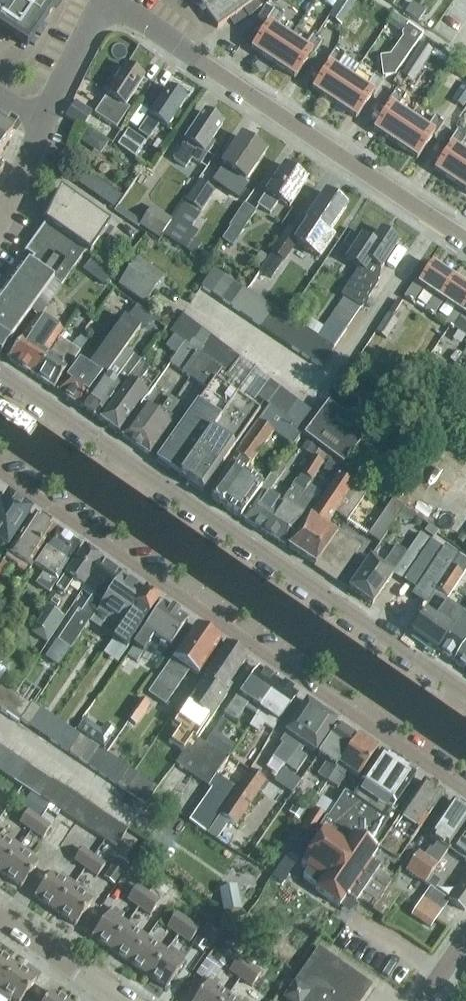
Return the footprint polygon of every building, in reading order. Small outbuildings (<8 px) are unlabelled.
[(52,11),(49,8),(54,0),(0,0),(0,26),(2,27),(29,45),(52,11)] [(217,29),(257,0),(196,0),(217,29)] [(358,2),(355,0),(343,0),(330,18),(342,26),(358,2)] [(412,19),(419,8),(412,4),(405,14),(412,19)] [(418,23),(426,13),(419,8),(412,19),(418,23)] [(274,64),(290,40),(275,30),(283,18),(274,12),(265,26),(266,27),(252,50),(274,64)] [(423,37),(407,26),(401,35),(404,37),(390,57),(382,58),(384,78),(395,78),(395,76),(423,37)] [(290,40),(274,64),(296,79),(311,56),(313,58),(322,44),(313,38),(305,50),(290,40)] [(435,50),(430,59),(440,65),(445,57),(435,50)] [(335,105),(351,81),(336,71),(344,59),(335,53),(325,67),(327,68),(313,90),(335,105)] [(125,108),(144,79),(126,67),(114,85),(110,82),(104,91),(108,94),(107,96),(95,114),(101,118),(117,129),(129,110),(125,108)] [(351,81),(335,105),(357,119),(372,97),(374,99),(383,84),(374,79),(366,91),(351,81)] [(465,106),(465,84),(464,83),(453,101),(464,108),(465,106)] [(166,130),(172,122),(186,101),(168,89),(138,133),(148,141),(159,125),(166,130)] [(396,145),(412,121),(398,111),(406,99),(397,93),(387,108),(389,109),(374,131),(396,145)] [(201,164),(215,142),(213,140),(223,126),(204,113),(186,141),(186,142),(174,160),(186,168),(192,158),(201,164)] [(412,121),(396,145),(418,160),(433,138),(435,139),(444,125),(436,119),(428,131),(412,121)] [(15,132),(0,122),(0,155),(15,132)] [(102,152),(110,139),(90,126),(82,139),(102,152)] [(136,159),(147,144),(129,131),(118,146),(136,159)] [(465,172),(465,156),(458,151),(465,139),(457,134),(448,148),(450,149),(435,171),(457,186),(465,172)] [(242,139),(213,182),(239,199),(249,184),(247,183),(266,154),(242,139)] [(290,209),(308,182),(285,167),(267,193),(268,194),(259,208),(271,216),(280,202),(290,209)] [(457,186),(465,192),(465,172),(457,186)] [(185,202),(202,212),(203,213),(216,191),(199,180),(185,202)] [(118,205),(123,196),(105,186),(100,195),(118,205)] [(45,224),(86,253),(90,256),(112,224),(111,223),(111,224),(61,191),(60,190),(52,206),(44,219),(46,220),(44,224),(45,224)] [(288,229),(260,272),(271,279),(296,242),(319,258),(333,238),(329,235),(347,209),(326,194),(307,222),(309,224),(299,237),(288,229)] [(192,227),(202,212),(185,202),(173,220),(163,234),(180,245),(192,227)] [(233,246),(256,211),(245,204),(230,227),(231,228),(223,240),(233,246)] [(142,222),(118,206),(114,213),(137,229),(142,222)] [(160,239),(173,220),(153,207),(140,226),(160,239)] [(86,253),(45,224),(24,254),(26,255),(26,254),(33,259),(30,264),(29,263),(26,266),(22,263),(0,294),(0,354),(1,355),(32,311),(37,316),(41,319),(62,288),(61,287),(85,254),(86,253)] [(362,237),(346,260),(365,273),(371,264),(381,270),(399,243),(381,231),(372,244),(362,237)] [(262,267),(268,258),(260,252),(254,262),(262,267)] [(147,302),(165,276),(139,258),(121,284),(147,302)] [(111,276),(91,260),(83,271),(104,286),(111,276)] [(439,299),(452,279),(432,265),(420,283),(416,280),(404,297),(414,303),(423,289),(435,296),(439,299)] [(210,294),(223,275),(213,268),(200,287),(210,294)] [(220,300),(233,281),(223,275),(210,294),(220,300)] [(355,276),(342,295),(362,309),(378,285),(366,277),(363,281),(355,276)] [(465,303),(465,288),(452,279),(439,299),(435,296),(425,311),(434,317),(444,302),(455,310),(459,313),(465,303)] [(230,307),(243,288),(233,281),(220,300),(230,307)] [(240,314),(253,295),(247,291),(243,288),(230,307),(240,314)] [(250,320),(263,301),(258,298),(253,295),(240,314),(250,320)] [(337,307),(353,319),(360,309),(343,298),(337,307)] [(260,327),(273,308),(263,301),(250,320),(260,327)] [(465,337),(465,303),(459,313),(455,310),(445,325),(454,331),(455,330),(465,337)] [(138,307),(127,321),(140,330),(157,321),(138,307)] [(346,328),(353,319),(337,307),(330,317),(346,328)] [(271,334),(284,315),(273,308),(260,327),(271,334)] [(389,334),(398,320),(388,314),(379,328),(389,334)] [(179,339),(191,323),(181,315),(169,332),(179,339)] [(280,340),(293,321),(284,315),(271,334),(280,340)] [(64,333),(41,319),(37,316),(8,360),(34,377),(57,344),(59,340),(64,333)] [(340,338),(346,328),(330,317),(323,327),(340,338)] [(102,374),(106,377),(125,351),(140,330),(127,321),(125,319),(88,370),(83,366),(76,367),(58,393),(80,408),(102,374)] [(289,347),(303,328),(293,321),(280,340),(289,347)] [(188,347),(201,330),(191,323),(179,339),(184,344),(188,347)] [(333,348),(340,338),(323,327),(316,337),(323,341),(333,348)] [(300,354),(313,335),(303,328),(289,347),(300,354)] [(198,354),(210,337),(201,330),(188,347),(198,354)] [(323,341),(316,337),(313,335),(300,354),(310,360),(323,341)] [(208,361),(220,345),(210,337),(198,354),(208,361)] [(57,344),(34,377),(54,390),(79,353),(78,353),(84,344),(76,339),(71,348),(59,340),(57,344)] [(319,367),(333,348),(323,341),(310,360),(319,367)] [(198,354),(188,347),(184,344),(173,360),(170,364),(183,373),(206,391),(214,380),(220,371),(217,368),(208,361),(198,354)] [(217,368),(229,352),(220,345),(208,361),(217,368)] [(131,376),(133,377),(135,374),(133,372),(141,362),(134,358),(125,351),(106,377),(102,374),(80,408),(98,421),(131,376)] [(227,376),(239,359),(229,352),(217,368),(220,371),(227,376)] [(241,387),(254,370),(239,359),(227,376),(241,387)] [(131,376),(98,421),(119,435),(147,395),(136,388),(150,369),(141,362),(133,372),(135,374),(133,377),(131,376)] [(256,397),(268,381),(254,370),(241,387),(256,397)] [(180,477),(236,395),(214,380),(206,391),(190,412),(157,462),(180,477)] [(266,405),(277,389),(268,381),(256,397),(266,405)] [(275,412),(287,396),(277,389),(266,405),(269,408),(275,412)] [(260,411),(236,395),(180,477),(202,494),(234,449),(260,411)] [(275,412),(284,420),(297,403),(287,396),(275,412)] [(174,420),(182,407),(169,398),(161,411),(160,410),(155,416),(143,407),(122,437),(149,456),(170,426),(173,419),(174,420)] [(294,428),(307,411),(297,403),(284,420),(294,428)] [(318,446),(328,454),(343,466),(368,434),(327,404),(316,418),(303,436),(318,446)] [(284,420),(275,412),(269,408),(259,422),(274,433),(293,446),(300,434),(293,429),(294,428),(284,420)] [(303,436),(316,418),(307,411),(294,428),(293,429),(300,434),(303,436)] [(251,464),(274,433),(259,422),(241,448),(241,457),(211,499),(240,519),(261,489),(262,487),(262,481),(253,475),(247,476),(246,478),(241,474),(247,467),(242,464),(245,460),(251,464)] [(312,456),(316,449),(306,442),(301,450),(312,456)] [(309,485),(328,454),(318,446),(292,487),(281,504),(280,503),(260,532),(285,547),(322,493),(309,485)] [(342,466),(331,459),(323,471),(334,478),(342,466)] [(348,522),(373,486),(346,466),(289,548),(337,581),(361,546),(339,531),(336,535),(325,527),(335,513),(348,522)] [(260,532),(280,503),(267,495),(277,481),(270,476),(262,487),(261,489),(264,491),(243,521),(260,532)] [(8,496),(1,507),(0,507),(0,545),(1,544),(7,548),(31,512),(8,496)] [(380,544),(405,508),(393,500),(368,536),(380,544)] [(27,574),(57,530),(35,515),(5,559),(27,574)] [(58,531),(34,566),(46,574),(37,587),(47,594),(81,547),(58,531)] [(371,559),(349,590),(372,606),(396,572),(406,580),(433,541),(421,533),(407,553),(397,546),(382,567),(371,559)] [(406,580),(417,588),(411,597),(424,607),(420,612),(424,614),(412,633),(438,651),(463,616),(443,602),(465,569),(465,564),(456,557),(433,541),(406,580)] [(83,589),(102,561),(84,549),(56,590),(64,595),(73,582),(83,589)] [(70,651),(83,631),(122,575),(103,562),(83,591),(92,597),(81,613),(78,611),(56,641),(70,651)] [(135,608),(146,592),(122,575),(117,583),(99,608),(83,631),(96,639),(106,623),(107,624),(111,617),(123,625),(135,608)] [(123,625),(120,629),(122,630),(105,654),(117,662),(159,601),(146,592),(135,608),(123,625)] [(171,647),(188,621),(162,603),(145,629),(128,656),(137,662),(154,635),(171,647)] [(35,628),(51,638),(63,618),(43,605),(38,614),(42,617),(35,628)] [(438,651),(455,663),(465,647),(465,612),(463,616),(438,651)] [(199,677),(222,644),(195,626),(173,659),(174,660),(171,665),(170,665),(154,690),(149,696),(164,706),(183,678),(187,676),(190,671),(199,677)] [(198,738),(199,739),(227,695),(224,693),(246,661),(226,647),(192,697),(187,705),(182,713),(181,712),(171,726),(177,729),(168,742),(184,753),(193,739),(196,741),(198,738)] [(455,663),(465,671),(465,647),(455,663)] [(260,710),(278,683),(258,669),(240,696),(238,695),(224,715),(236,723),(250,703),(260,710)] [(278,683),(260,710),(260,711),(250,726),(258,732),(264,724),(275,731),(298,696),(278,683)] [(11,692),(1,685),(0,687),(0,708),(11,692)] [(20,698),(11,692),(0,708),(0,711),(8,716),(20,698)] [(20,721),(30,705),(20,698),(8,716),(18,723),(20,721)] [(137,726),(151,705),(141,699),(127,719),(137,726)] [(285,766),(322,713),(307,702),(285,733),(286,734),(280,743),(282,745),(267,768),(278,776),(285,766)] [(30,705),(20,721),(28,726),(40,709),(31,703),(30,705)] [(38,733),(50,715),(40,709),(28,726),(38,733)] [(322,713),(285,766),(296,774),(307,758),(301,754),(305,747),(316,754),(337,723),(322,713)] [(48,740),(60,722),(50,715),(38,733),(48,740)] [(57,746),(69,728),(60,722),(48,740),(57,746)] [(106,724),(94,741),(105,749),(117,732),(106,724)] [(327,782),(358,737),(339,725),(318,756),(327,762),(318,775),(327,782)] [(67,753),(79,735),(69,728),(57,746),(67,753)] [(215,729),(208,743),(232,753),(238,739),(215,729)] [(77,759),(89,741),(79,735),(67,753),(77,759)] [(358,737),(327,782),(339,790),(345,780),(339,776),(344,769),(359,779),(378,751),(358,737)] [(228,760),(218,752),(204,743),(199,739),(198,738),(196,741),(193,739),(184,753),(176,765),(208,787),(215,775),(219,778),(228,760)] [(87,766),(99,748),(89,741),(77,759),(87,766)] [(13,754),(2,747),(0,751),(0,771),(0,772),(13,754)] [(95,772),(107,754),(99,748),(87,766),(95,772)] [(391,812),(416,776),(381,753),(351,797),(345,793),(327,819),(325,817),(314,835),(320,839),(302,866),(309,871),(304,879),(318,889),(316,892),(340,908),(347,898),(355,903),(362,893),(378,869),(388,854),(380,849),(400,818),(391,812)] [(10,778),(22,760),(13,754),(0,772),(10,778)] [(104,778),(116,760),(107,754),(95,772),(104,778)] [(237,790),(250,772),(229,758),(228,760),(219,778),(237,790)] [(20,784),(32,766),(22,760),(10,778),(20,784)] [(113,784),(125,766),(116,760),(104,778),(113,784)] [(29,791),(41,773),(32,766),(20,784),(29,791)] [(122,790),(133,771),(125,766),(113,784),(122,790)] [(133,797),(145,779),(133,771),(122,790),(133,797)] [(220,815),(228,820),(235,826),(265,783),(250,772),(237,790),(230,801),(222,812),(220,815)] [(39,797),(51,779),(41,773),(29,791),(39,797)] [(237,790),(219,778),(215,775),(208,787),(211,789),(230,801),(237,790)] [(49,804),(61,785),(51,779),(39,797),(49,804)] [(145,779),(133,797),(144,805),(156,787),(145,779)] [(399,861),(410,845),(444,795),(424,782),(400,818),(380,849),(388,854),(399,861)] [(58,810),(70,792),(61,785),(49,804),(58,810)] [(222,812),(230,801),(211,789),(204,799),(222,812)] [(68,816),(80,798),(70,792),(58,810),(68,816)] [(30,794),(22,807),(28,811),(40,819),(48,807),(30,794)] [(78,823),(90,805),(80,798),(68,816),(78,823)] [(215,822),(220,815),(222,812),(204,799),(197,810),(215,822)] [(465,826),(465,810),(453,802),(429,837),(438,843),(433,850),(430,848),(424,858),(418,854),(406,872),(425,885),(451,848),(465,826)] [(297,803),(288,815),(297,822),(305,810),(297,803)] [(87,829),(99,811),(90,805),(78,823),(87,829)] [(311,838),(314,835),(325,817),(312,809),(298,829),(311,838)] [(208,833),(215,822),(197,810),(190,821),(208,833)] [(31,831),(40,819),(28,811),(20,824),(31,831)] [(97,835),(109,817),(99,811),(87,829),(97,835)] [(216,839),(228,820),(220,815),(215,822),(208,833),(216,839)] [(106,841),(118,823),(109,817),(97,835),(106,841)] [(40,819),(31,831),(42,839),(51,827),(40,819)] [(118,823),(106,841),(115,847),(127,829),(118,823)] [(451,848),(465,858),(465,826),(451,848)] [(19,848),(7,839),(4,843),(0,840),(0,875),(1,875),(19,848)] [(150,869),(162,851),(150,843),(138,860),(150,869)] [(19,848),(1,875),(21,889),(38,866),(30,860),(32,857),(19,848)] [(85,869),(94,856),(83,849),(74,861),(85,869)] [(94,856),(85,869),(97,877),(105,864),(94,856)] [(115,886),(129,866),(118,858),(104,879),(115,886)] [(279,868),(272,879),(283,887),(291,877),(279,868)] [(375,902),(385,887),(391,878),(378,869),(362,893),(375,902)] [(55,913),(73,886),(61,878),(59,881),(51,875),(34,899),(55,913)] [(465,910),(465,878),(449,902),(464,912),(465,910)] [(73,886),(55,913),(75,927),(92,904),(84,899),(87,896),(73,886)] [(140,910),(150,895),(138,886),(127,901),(140,910)] [(241,911),(237,887),(219,891),(224,915),(241,911)] [(385,887),(375,902),(371,909),(383,917),(398,895),(385,887)] [(436,920),(448,901),(430,889),(417,909),(436,920)] [(150,895),(140,910),(150,917),(161,902),(150,895)] [(110,951),(128,926),(120,921),(124,917),(113,910),(110,914),(109,913),(92,938),(110,951)] [(177,935),(187,920),(177,914),(166,928),(177,935)] [(187,920),(177,935),(189,943),(200,929),(187,920)] [(128,926),(110,951),(129,964),(146,939),(136,932),(139,927),(131,922),(128,926)] [(204,954),(217,934),(207,926),(193,946),(204,954)] [(224,967),(241,944),(230,936),(214,960),(224,967)] [(147,977),(165,952),(146,939),(129,964),(147,977)] [(186,960),(169,949),(166,953),(165,952),(147,977),(166,990),(184,965),(183,965),(186,960)] [(304,1000),(361,1000),(370,988),(322,954),(299,988),(309,995),(304,1000)] [(15,968),(0,957),(0,989),(15,968)] [(229,972),(240,980),(250,965),(239,957),(229,972)] [(250,965),(240,980),(251,988),(262,973),(250,965)] [(0,989),(0,998),(5,1000),(11,1000),(12,1000),(13,1000),(22,1000),(35,982),(15,968),(0,989)] [(229,996),(217,988),(220,985),(213,980),(211,984),(208,982),(195,1000),(225,1000),(229,996)] [(299,988),(294,984),(283,999),(286,1000),(304,1000),(309,995),(299,988)]
